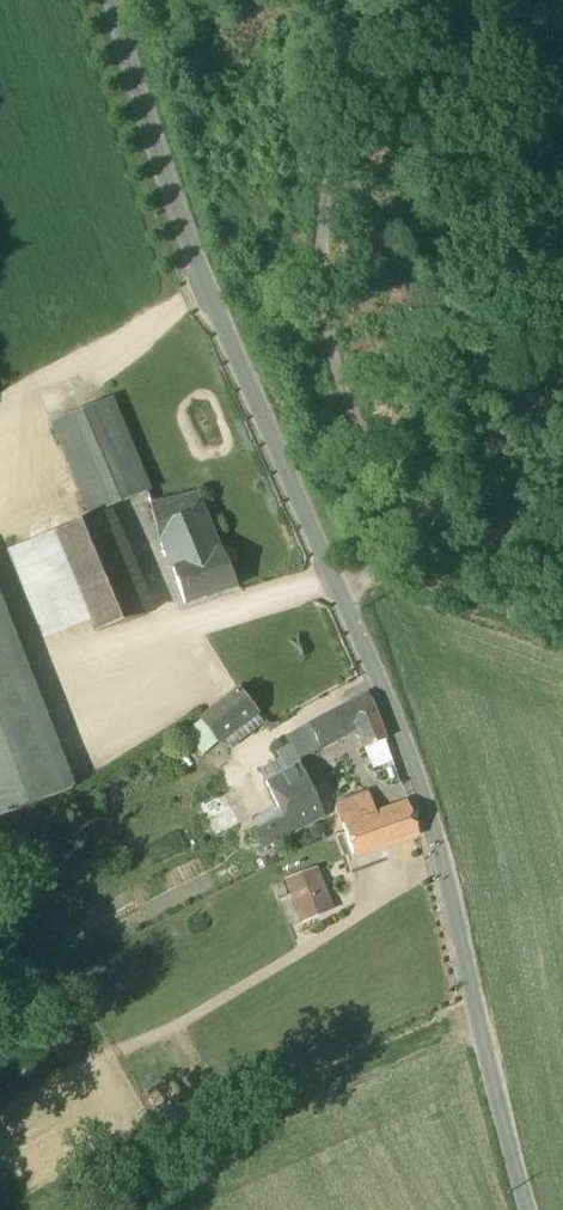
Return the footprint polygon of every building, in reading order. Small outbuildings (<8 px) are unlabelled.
[(54,426),(91,514),(146,491),(109,403),(54,426)] [(163,542),(172,571),(221,554),(196,495),(150,505),(158,543),(163,542)] [(100,516),(56,533),(92,621),(98,633),(143,618),(100,516)] [(42,641),(92,621),(56,533),(5,552),(42,641)] [(172,571),(184,606),(235,589),(221,554),(172,571)] [(72,790),(0,605),(0,818),(72,790)] [(201,718),(218,741),(221,739),(254,714),(236,691),(215,707),(201,718)] [(357,730),(365,749),(386,740),(367,694),(319,720),(286,739),(289,745),(296,760),(318,750),(357,730)] [(263,725),(254,714),(221,739),(230,751),(263,725)] [(218,741),(201,718),(183,732),(200,754),(218,741)] [(392,760),(386,740),(365,749),(373,768),(392,760)] [(286,772),(299,766),(296,760),(289,745),(276,753),(279,760),(286,772)] [(286,772),(279,760),(259,771),(266,783),(286,772)] [(277,808),(280,807),(312,792),(299,766),(286,772),(266,783),(265,783),(277,808)] [(323,816),(312,792),(280,807),(284,817),(291,832),(323,816)] [(368,793),(360,796),(367,815),(374,812),(368,793)] [(335,805),(342,825),(367,815),(360,796),(335,805)] [(342,825),(353,854),(416,831),(406,802),(374,812),(367,815),(342,825)] [(255,818),(260,829),(284,817),(280,807),(277,808),(255,818)] [(260,829),(266,845),(291,832),(284,817),(260,829)] [(299,906),(305,921),(330,911),(314,871),(286,881),(296,907),(299,906)] [(303,922),(305,921),(299,906),(296,907),(303,922)]
